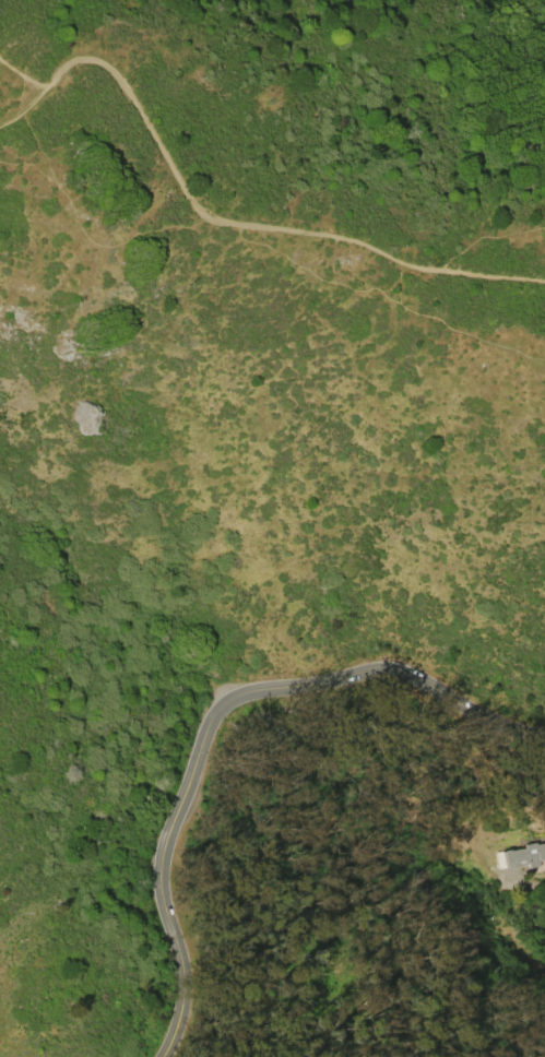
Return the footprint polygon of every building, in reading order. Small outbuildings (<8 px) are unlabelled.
[(535,845),(544,843),(544,860),(535,862),(536,867),(528,868),(526,862),(511,865),(511,866),(506,867),(502,853),(503,852),(503,851),(509,850),(509,851),(523,848),(523,845),(534,843),(535,845)]
